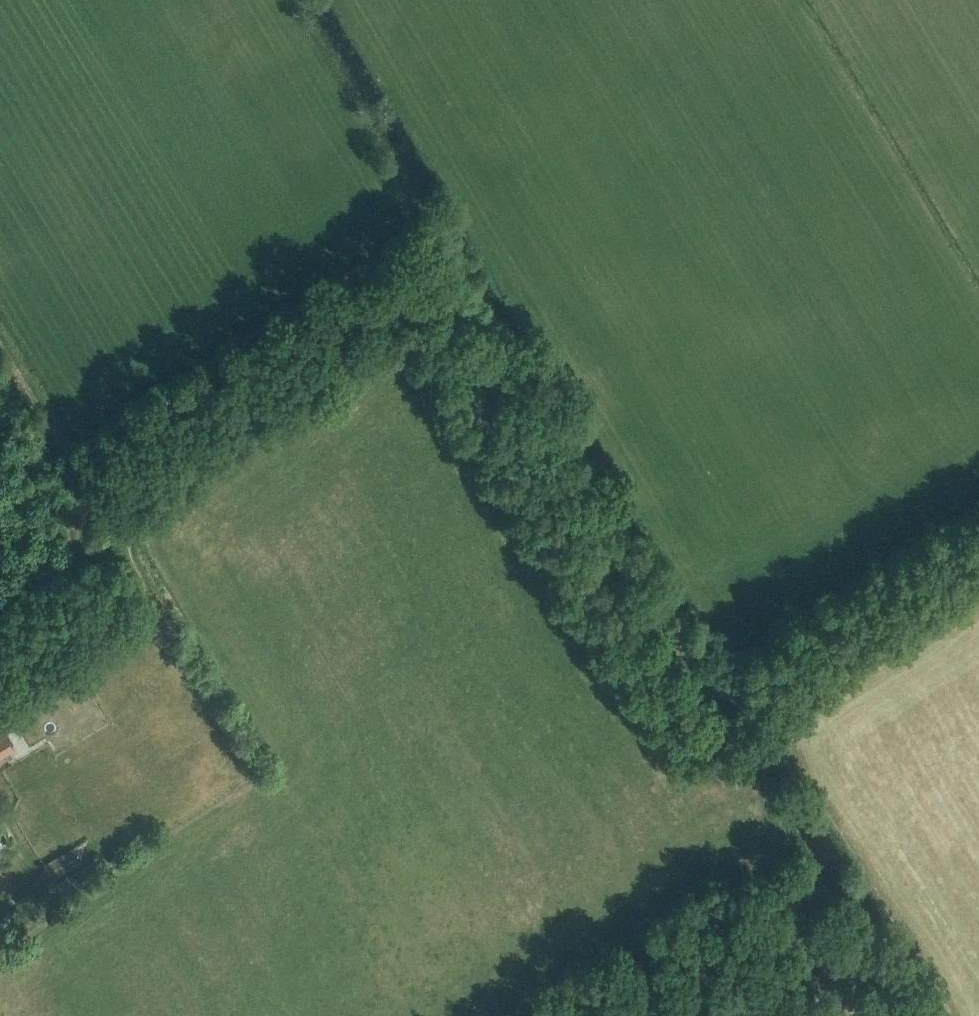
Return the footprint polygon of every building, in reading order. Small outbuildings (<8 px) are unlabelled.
[(14,745),(7,733),(0,737),(0,754),(14,745)] [(79,844),(67,850),(76,867),(87,861),(79,844)] [(71,867),(60,849),(42,860),(53,878),(71,867)]
